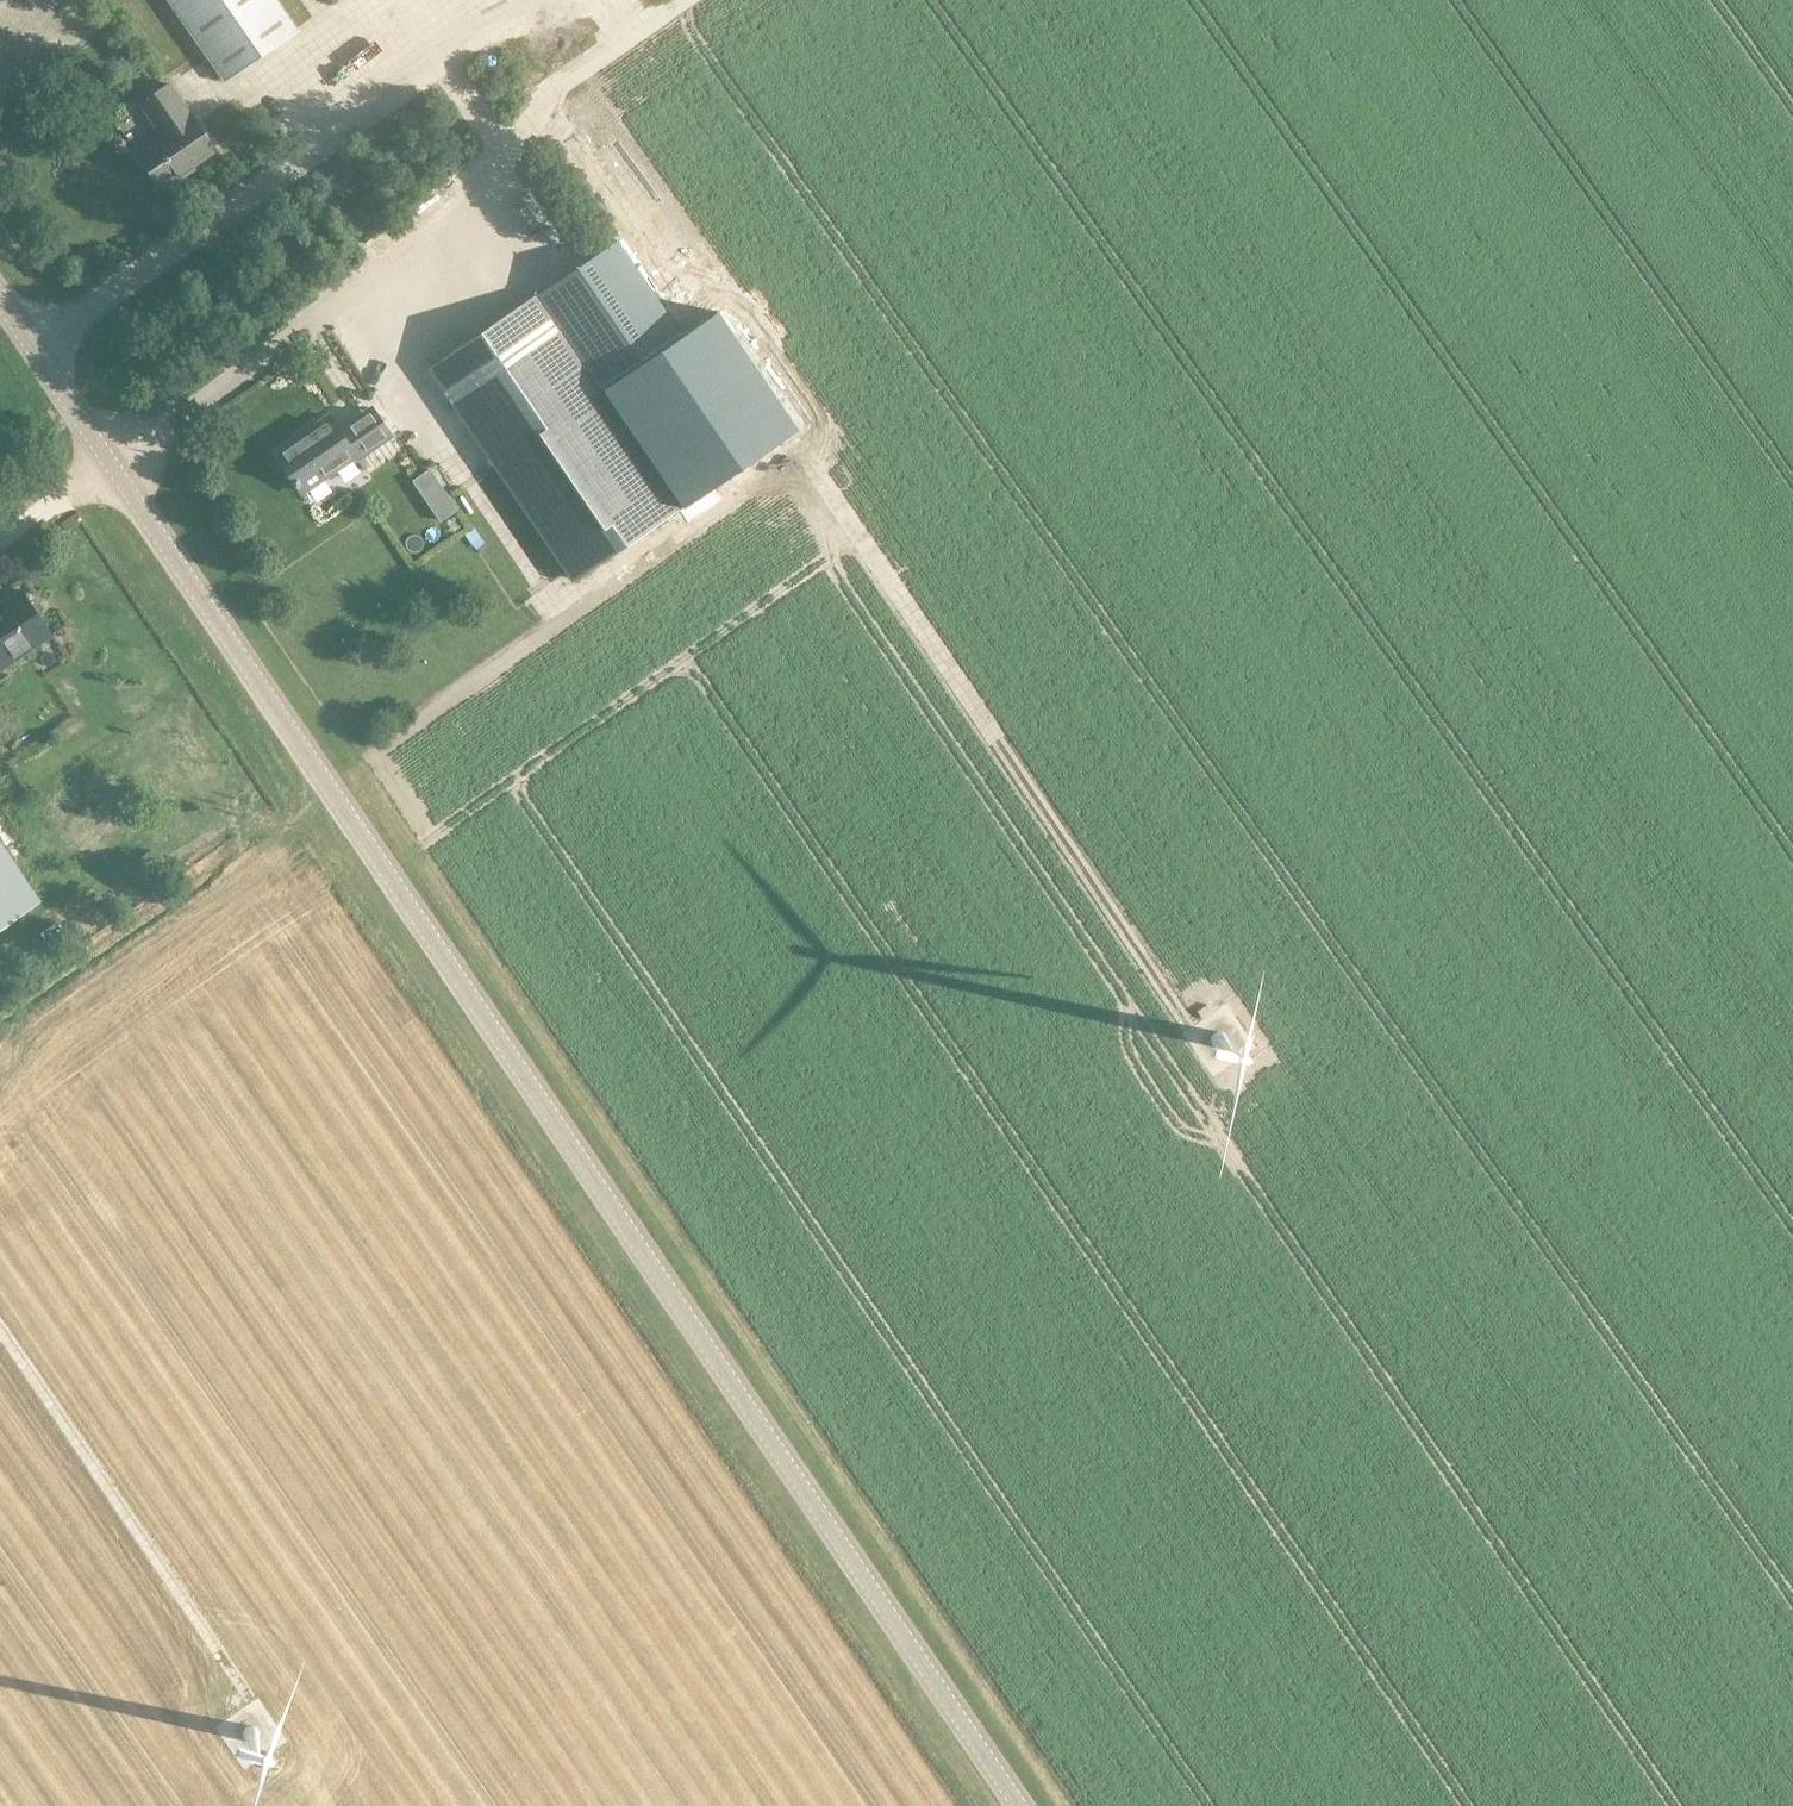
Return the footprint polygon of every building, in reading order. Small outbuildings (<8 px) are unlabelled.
[(276,0),(170,0),(225,79),(297,30),(276,0)] [(163,191),(184,177),(182,173),(216,150),(189,112),(187,113),(182,106),(184,105),(169,83),(140,103),(161,133),(135,151),(163,191)] [(428,369),(454,406),(571,578),(791,428),(713,313),(682,334),(617,240),(428,369)] [(285,467),(294,481),(298,486),(300,484),(305,491),(356,456),(357,459),(391,435),(372,407),(339,430),(329,415),(305,432),(306,435),(279,453),(287,465),(285,467)] [(434,470),(416,481),(443,523),(461,511),(434,470)] [(1,668),(52,634),(22,590),(0,605),(0,667),(1,668)] [(37,900),(0,846),(0,925),(37,900)]
